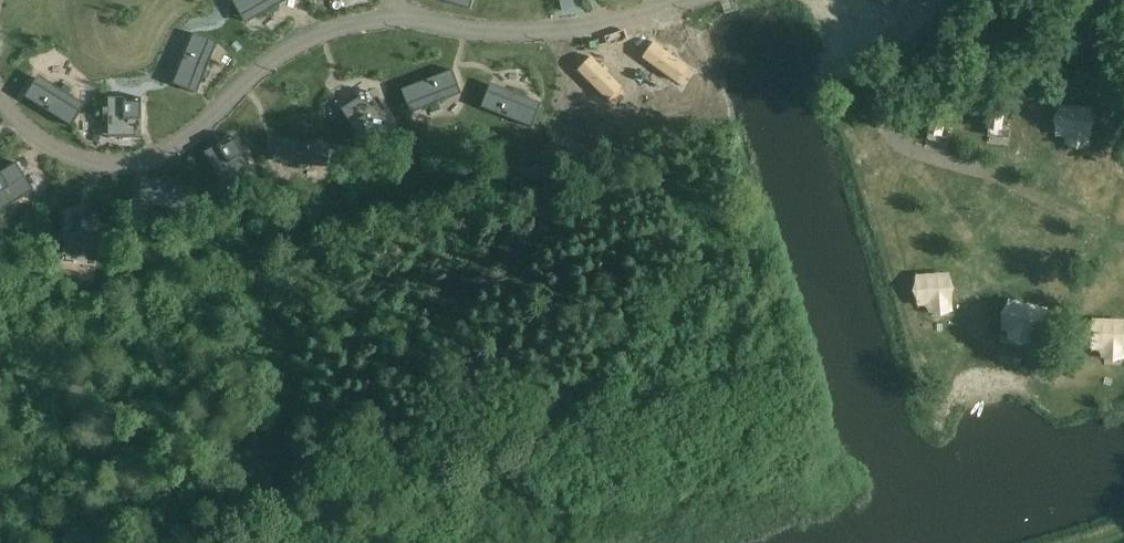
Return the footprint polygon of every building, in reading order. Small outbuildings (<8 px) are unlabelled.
[(271,0),(236,0),(231,3),(239,18),(271,0)] [(472,0),(436,0),(469,10),(472,0)] [(188,91),(207,42),(191,35),(171,86),(188,91)] [(406,107),(457,87),(452,71),(400,91),(406,107)] [(82,113),(36,85),(27,99),(73,128),(82,113)] [(1086,113),(1086,93),(1069,93),(1068,113),(1086,113)] [(537,114),(486,94),(480,110),(531,130),(537,114)] [(125,131),(125,141),(143,141),(143,101),(111,100),(111,131),(125,131)] [(356,101),(341,111),(362,145),(389,128),(374,102),(361,110),(356,101)] [(230,139),(203,156),(219,181),(231,174),(236,182),(252,173),(230,139)] [(327,161),(327,144),(274,140),(273,156),(327,161)] [(0,176),(0,213),(1,214),(27,198),(19,186),(27,180),(17,165),(0,176)] [(193,207),(197,191),(144,179),(141,195),(193,207)] [(68,214),(67,245),(81,245),(81,256),(99,256),(100,216),(68,214)] [(1095,310),(1105,292),(1094,285),(1084,303),(1095,310)] [(1028,315),(1027,336),(1052,337),(1053,315),(1028,315)] [(1061,346),(1095,358),(1104,334),(1069,321),(1061,346)]
